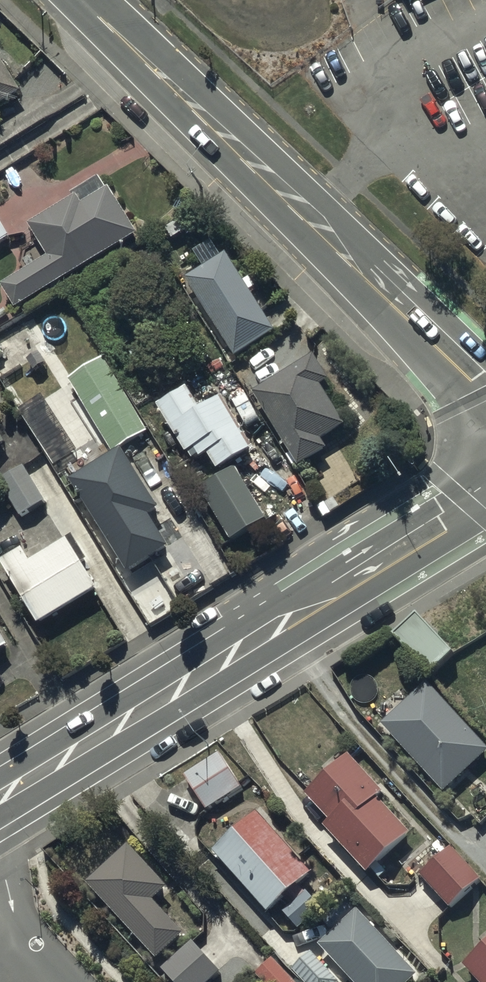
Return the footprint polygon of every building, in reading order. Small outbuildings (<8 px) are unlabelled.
[(23,98),(0,63),(0,113),(23,98)] [(74,201),(77,206),(31,232),(50,264),(4,291),(18,314),(140,242),(113,196),(109,198),(102,185),(74,201)] [(12,243),(0,224),(0,251),(12,243)] [(275,336),(228,261),(188,285),(235,360),(275,336)] [(72,380),(115,451),(149,430),(106,360),(72,380)] [(257,395),(300,469),(329,452),(324,443),(348,429),(324,388),(331,384),(317,361),(257,395)] [(161,413),(189,459),(197,454),(204,465),(210,461),(221,477),(255,456),(224,405),(204,417),(190,394),(161,413)] [(8,450),(0,437),(0,457),(8,450)] [(70,486),(127,582),(171,555),(151,523),(161,517),(124,455),(70,486)] [(1,486),(21,522),(46,508),(26,472),(1,486)] [(203,493),(233,545),(267,526),(237,474),(203,493)] [(2,571),(41,633),(99,597),(85,574),(91,570),(74,544),(32,570),(25,557),(2,571)] [(0,638),(0,662),(11,656),(0,638)] [(442,798),(485,758),(485,754),(428,690),(382,731),(442,798)] [(186,781),(206,815),(241,794),(221,760),(186,781)] [(328,827),(323,831),(362,877),(406,839),(375,803),(379,798),(347,761),(303,799),(328,827)] [(215,863),(268,920),(312,880),(259,822),(215,863)] [(422,876),(450,907),(480,879),(452,848),(422,876)] [(88,890),(156,965),(183,940),(154,909),(168,896),(128,853),(88,890)] [(285,918),(298,933),(320,913),(307,898),(285,918)] [(333,939),(320,951),(348,981),(417,981),(418,981),(358,916),(345,928),(340,923),(328,934),(333,939)] [(166,981),(217,981),(220,979),(192,950),(163,978),(166,981)] [(292,970),(303,981),(337,981),(311,953),(292,970)] [(463,975),(470,981),(485,981),(485,954),(463,975)] [(258,981),(290,981),(271,962),(254,978),(258,981)]
